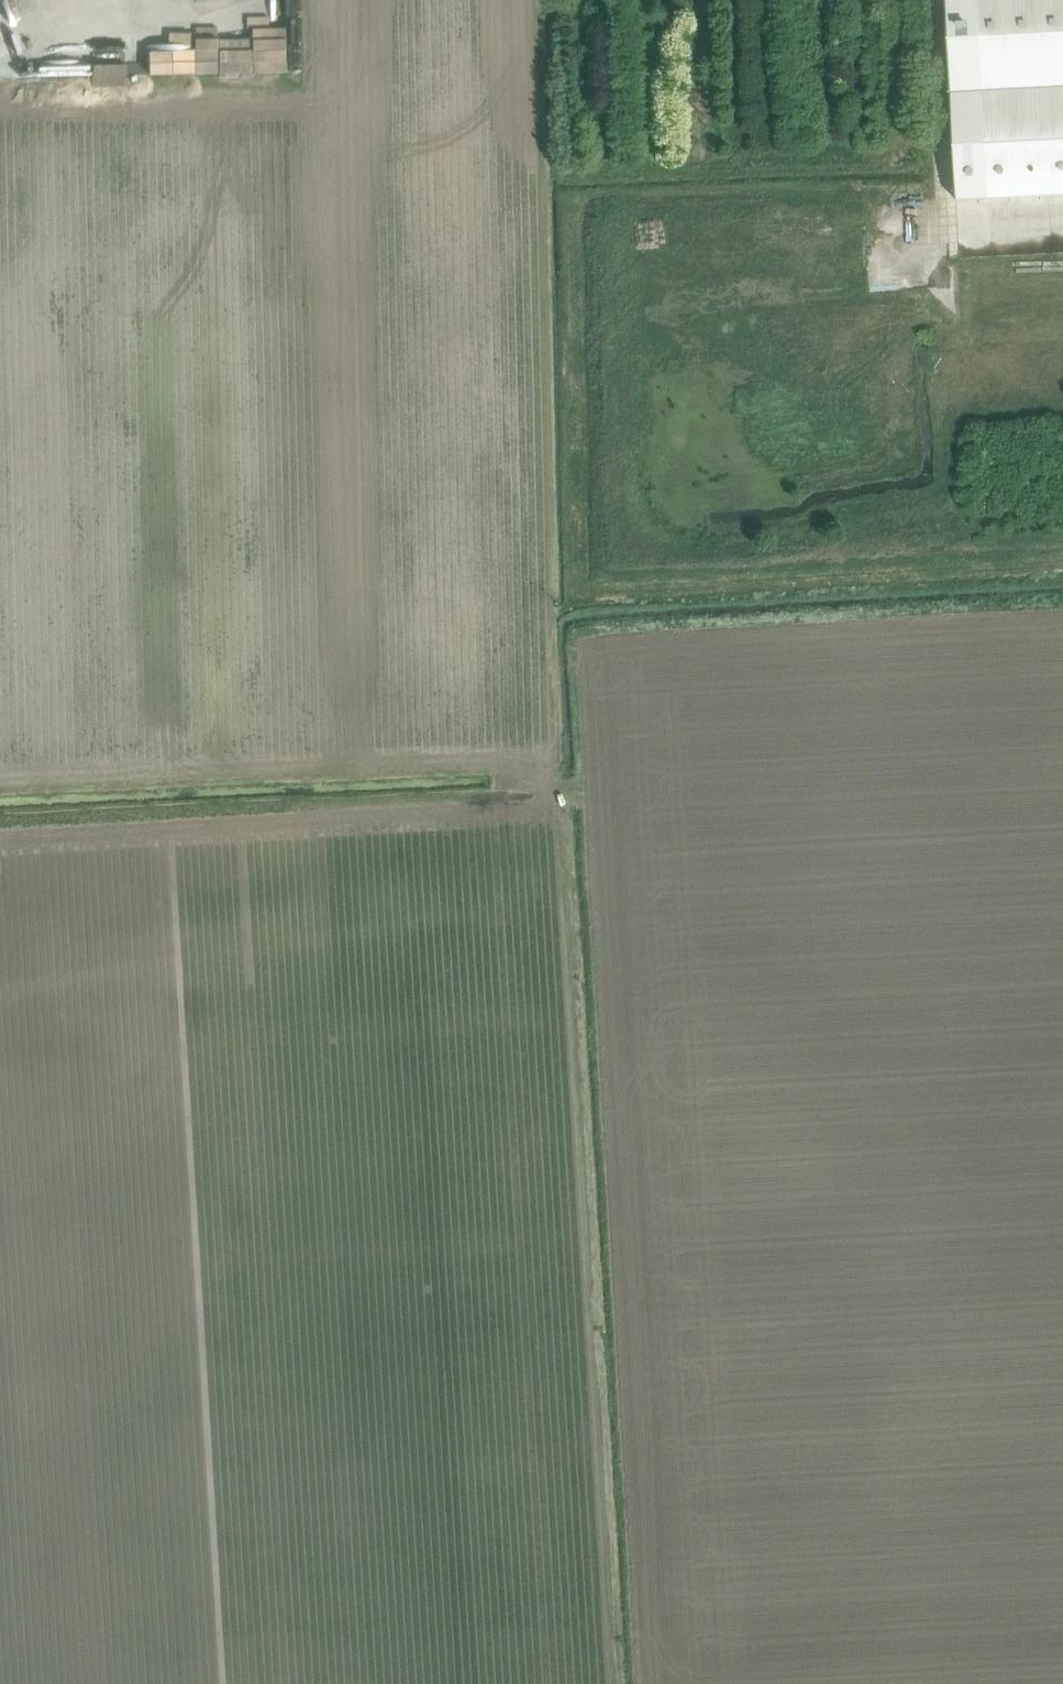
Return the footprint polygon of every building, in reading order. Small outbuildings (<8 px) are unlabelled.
[(956,200),(987,199),(1062,195),(1062,0),(945,0),(956,200)]
